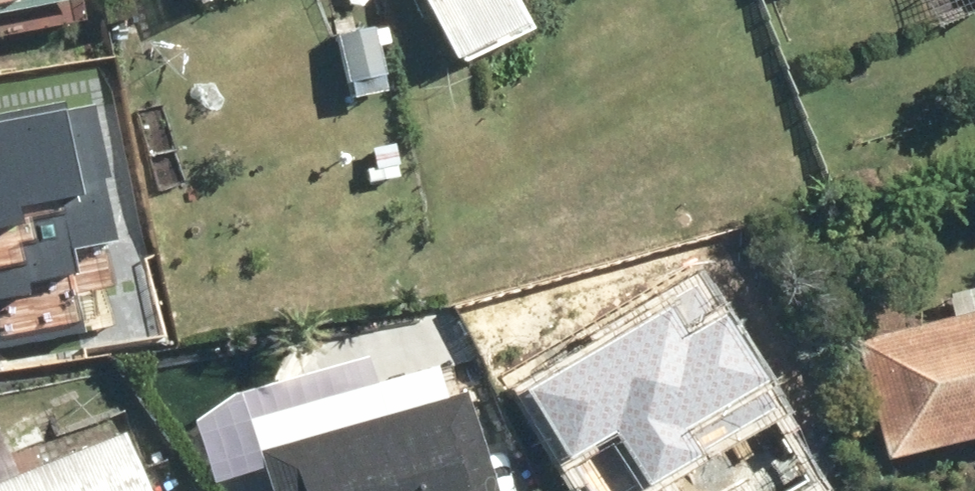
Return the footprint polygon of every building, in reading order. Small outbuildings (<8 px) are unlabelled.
[(195,10),(216,0),(191,0),(195,10)] [(471,66),(542,26),(527,0),(434,0),(471,66)] [(942,25),(974,16),(974,0),(934,0),(942,25)] [(391,85),(384,28),(347,32),(354,89),(391,85)] [(0,167),(0,217),(13,213),(0,167)] [(715,314),(541,416),(585,490),(649,490),(775,417),(715,314)] [(866,341),(895,460),(974,440),(974,315),(866,341)] [(472,394),(456,399),(444,363),(385,382),(375,351),(230,398),(201,425),(222,490),(503,490),(472,394)] [(0,418),(0,490),(153,490),(129,431),(22,474),(0,418)]
